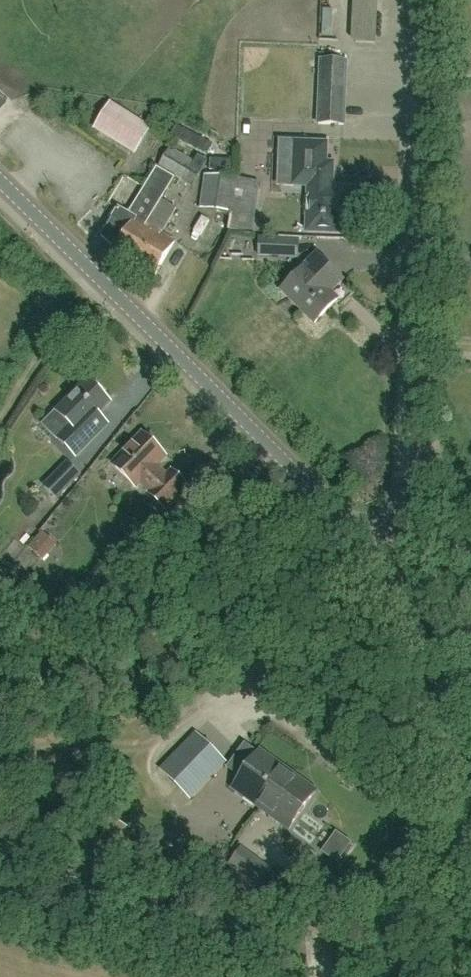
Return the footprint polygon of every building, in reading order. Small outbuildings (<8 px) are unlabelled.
[(362,47),(362,56),(381,57),(381,47),(362,47)] [(346,61),(321,60),(319,124),(344,125),(346,61)] [(95,129),(135,153),(150,129),(110,104),(95,129)] [(209,157),(214,147),(178,128),(172,138),(209,157)] [(193,188),(208,163),(198,157),(194,163),(170,148),(159,168),(193,188)] [(211,173),(236,174),(236,162),(212,161),(211,173)] [(309,163),(307,215),(311,216),(311,232),(307,231),(307,233),(332,234),(332,233),(340,234),(340,222),(352,222),(353,214),(354,189),(332,188),(333,164),(309,163)] [(161,235),(176,210),(161,201),(173,182),(155,171),(129,215),(118,209),(101,237),(117,252),(116,253),(155,276),(175,243),(161,235)] [(253,235),(260,183),(205,176),(200,211),(230,215),(228,232),(253,235)] [(258,240),(257,256),(297,257),(298,241),(258,240)] [(330,293),(340,282),(330,272),(332,270),(318,256),(305,269),(282,291),(315,324),(337,301),(330,293)] [(75,457),(95,437),(109,423),(99,414),(109,403),(88,382),(57,413),(71,427),(59,440),(75,457)] [(135,488),(138,485),(164,510),(186,488),(171,473),(166,479),(154,468),(165,458),(143,436),(113,466),(135,488)] [(44,486),(57,499),(79,477),(66,464),(44,486)] [(29,549),(43,561),(57,546),(42,533),(29,549)] [(191,800),(226,763),(196,734),(161,771),(191,800)] [(316,793),(282,768),(260,752),(234,789),(290,830),(316,793)]
